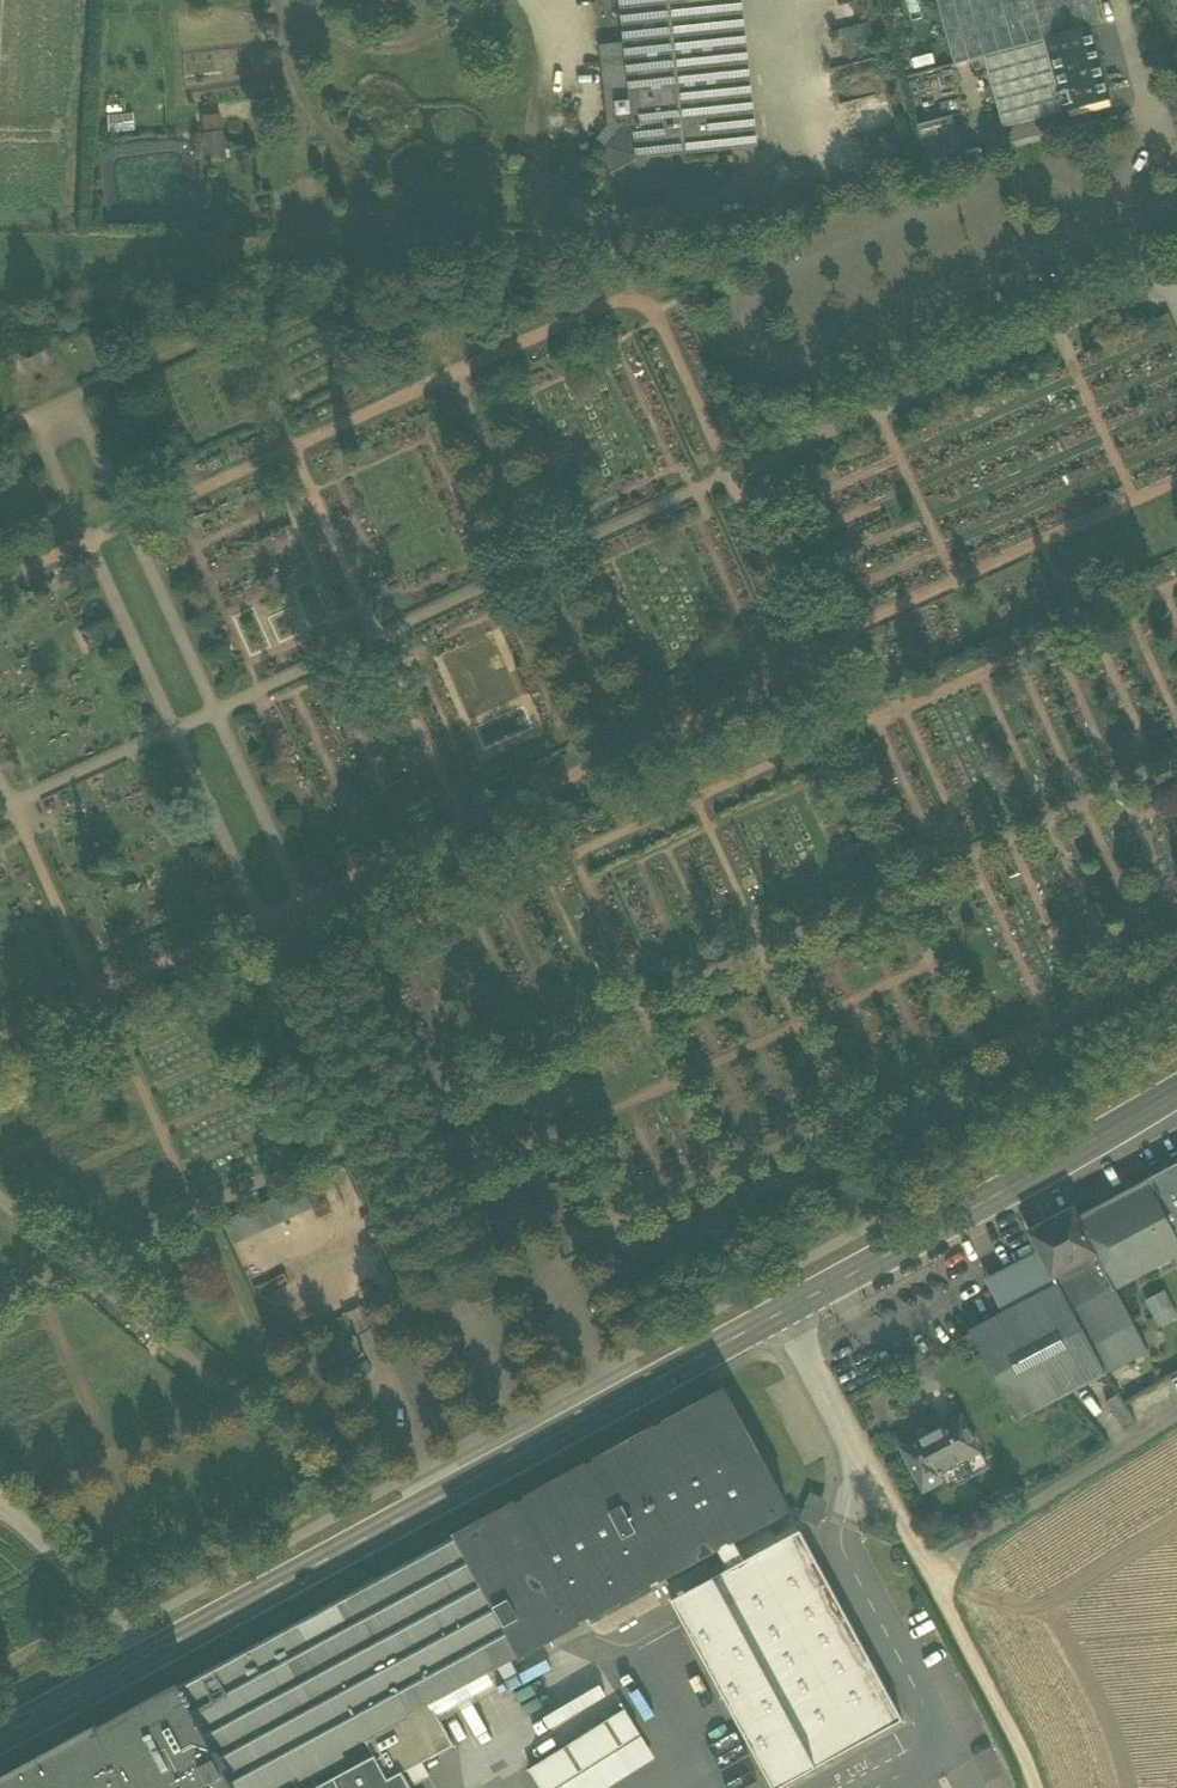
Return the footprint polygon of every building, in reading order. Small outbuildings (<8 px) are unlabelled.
[(637,127),(640,159),(672,155),(734,149),(718,0),(624,0),(628,41),(637,127)] [(734,149),(758,146),(742,0),(718,0),(734,149)] [(985,57),(984,56),(1030,43),(1018,0),(938,0),(955,65),(985,57)] [(1030,43),(1046,39),(1091,27),(1091,26),(1099,23),(1093,0),(1018,0),(1030,43)] [(1096,0),(1093,0),(1099,23),(1102,22),(1096,0)] [(1066,111),(1111,99),(1091,27),(1046,39),(1066,111)] [(1046,39),(1030,43),(984,56),(985,57),(1004,128),(1066,111),(1046,39)] [(596,139),(608,148),(625,128),(637,127),(628,41),(600,44),(608,125),(596,139)] [(200,113),(203,154),(224,153),(222,112),(200,113)] [(107,113),(107,129),(132,129),(132,113),(107,113)] [(917,126),(929,169),(966,162),(953,116),(917,126)] [(674,167),(672,155),(640,159),(637,127),(625,128),(608,148),(611,174),(631,191),(657,188),(674,167)] [(1147,1180),(1176,1235),(1176,1164),(1147,1180)] [(1078,1217),(1102,1262),(1116,1289),(1176,1257),(1176,1235),(1147,1180),(1078,1217)] [(289,1191),(300,1214),(312,1208),(301,1185),(289,1191)] [(289,1191),(273,1198),(284,1221),(300,1214),(289,1191)] [(273,1198),(262,1203),(250,1209),(260,1232),(272,1226),(284,1221),(273,1198)] [(250,1209),(234,1216),(244,1239),(260,1232),(250,1209)] [(1039,1250),(1058,1285),(1102,1262),(1078,1217),(1073,1209),(1029,1232),(1039,1250)] [(222,1222),(232,1245),(244,1239),(234,1216),(222,1222)] [(986,1277),(1004,1313),(1058,1285),(1039,1250),(986,1277)] [(1116,1289),(1102,1262),(1058,1285),(1004,1313),(970,1331),(1017,1420),(1149,1351),(1116,1289)] [(1145,1297),(1158,1324),(1176,1315),(1176,1311),(1166,1287),(1145,1297)] [(719,1548),(733,1540),(789,1510),(724,1390),(666,1421),(668,1424),(656,1430),(655,1428),(597,1459),(598,1462),(587,1468),(585,1465),(528,1497),(529,1499),(517,1506),(515,1503),(99,1730),(129,1787),(276,1787),(293,1779),(310,1770),(366,1739),(432,1704),(719,1548)] [(942,1480),(948,1490),(974,1477),(964,1459),(979,1451),(961,1417),(940,1428),(941,1431),(923,1441),(922,1438),(902,1448),(924,1489),(942,1480)] [(940,1428),(922,1438),(923,1441),(941,1431),(940,1428)] [(800,1519),(819,1527),(829,1500),(810,1492),(800,1519)] [(744,1561),(730,1569),(673,1600),(775,1787),(778,1787),(903,1720),(801,1531),(744,1561)] [(719,1548),(730,1569),(744,1561),(733,1540),(719,1548)] [(335,1778),(341,1787),(412,1787),(404,1773),(409,1770),(423,1762),(455,1746),(432,1704),(366,1739),(375,1756),(335,1778)] [(657,1761),(641,1734),(627,1712),(626,1710),(530,1770),(542,1787),(611,1787),(657,1761)] [(99,1730),(97,1727),(96,1726),(0,1778),(0,1787),(129,1787),(99,1730)] [(430,1775),(423,1762),(409,1770),(416,1783),(430,1775)] [(319,1786),(310,1770),(293,1779),(299,1787),(316,1787),(319,1786)] [(335,1778),(319,1786),(316,1787),(341,1787),(335,1778)]
